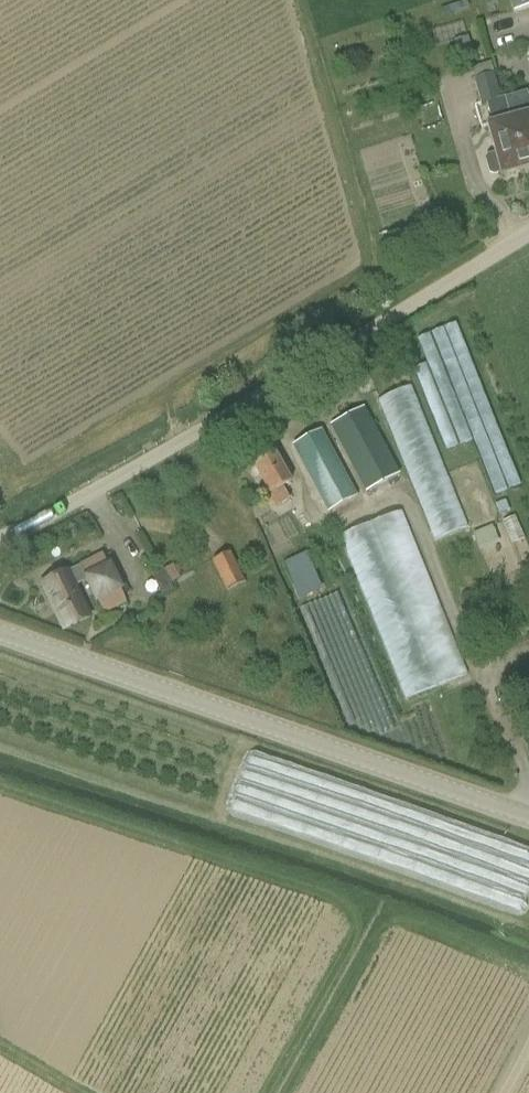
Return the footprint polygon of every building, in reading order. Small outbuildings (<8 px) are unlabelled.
[(528,8),(528,0),(508,0),(511,13),(528,8)] [(487,155),(485,159),(489,172),(493,175),(499,173),(500,175),(528,167),(528,104),(526,93),(500,100),(493,73),(472,79),(479,106),(484,104),(489,125),(486,125),(494,153),(487,155)] [(465,525),(414,384),(380,396),(431,537),(465,525)] [(399,474),(362,407),(328,425),(364,492),(399,474)] [(327,512),(355,497),(319,430),(291,446),(327,512)] [(289,483),(271,450),(249,463),(268,495),(269,494),(276,507),(288,501),(289,500),(282,487),(289,483)] [(345,528),(398,698),(463,678),(409,508),(345,528)] [(477,544),(497,541),(494,526),(475,529),(477,544)] [(243,583),(230,553),(212,562),(226,591),(243,583)] [(101,554),(39,583),(61,632),(89,618),(75,587),(86,581),(101,614),(124,603),(101,554)] [(306,554),(284,563),(297,594),(319,585),(306,554)] [(318,650),(355,637),(340,592),(303,604),(318,650)]
